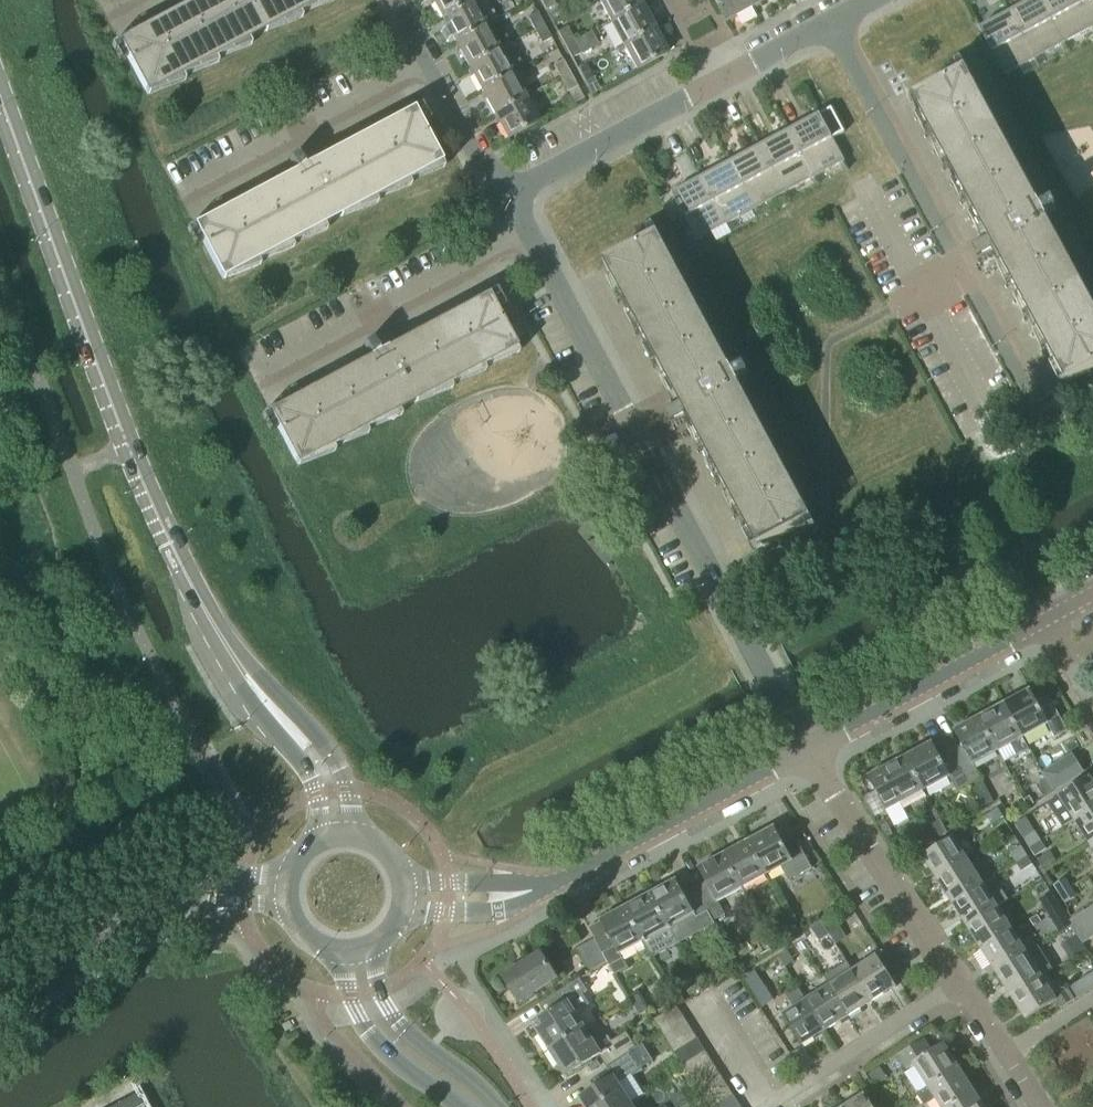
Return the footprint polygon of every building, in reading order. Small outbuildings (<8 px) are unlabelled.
[(147,93),(321,0),(193,0),(118,40),(147,93)] [(442,18),(473,1),(472,0),(433,0),(442,18)] [(473,1),(442,18),(455,42),(498,19),(487,0),(472,0),(473,1)] [(555,4),(553,0),(540,0),(545,9),(555,4)] [(641,5),(638,0),(599,0),(610,21),(641,5)] [(727,20),(752,7),(748,0),(716,0),(727,20)] [(1009,11),(1034,58),(1064,42),(1041,0),(1030,0),(1009,11)] [(1064,42),(1092,26),(1079,0),(1041,0),(1064,42)] [(1092,26),(1092,0),(1079,0),(1092,26)] [(623,45),(654,29),(641,5),(610,21),(623,45)] [(536,11),(527,16),(535,30),(544,25),(536,11)] [(1009,11),(979,27),(1004,74),(1034,58),(1009,11)] [(468,66),(510,43),(498,19),(455,42),(468,66)] [(541,42),(550,37),(544,25),(535,30),(541,42)] [(567,25),(557,30),(565,45),(575,40),(567,25)] [(623,45),(636,69),(666,52),(654,29),(623,45)] [(571,57),(581,52),(575,40),(565,45),(571,57)] [(511,72),(522,66),(510,43),(468,66),(481,90),(512,74),(511,72)] [(552,64),(560,79),(570,73),(562,59),(552,64)] [(593,78),(586,64),(576,70),(584,83),(593,78)] [(967,69),(913,98),(987,235),(976,240),(982,251),(977,254),(993,246),(1067,382),(1092,368),(1092,304),(1045,215),(1058,208),(1054,200),(1041,207),(967,69)] [(560,79),(567,90),(576,85),(570,73),(560,79)] [(494,114),(525,98),(512,74),(481,90),(494,114)] [(507,138),(537,121),(525,98),(494,114),(507,138)] [(194,225),(222,278),(441,161),(412,108),(194,225)] [(820,113),(790,129),(815,175),(845,160),(820,113)] [(790,129),(761,145),(786,191),(815,175),(790,129)] [(761,145),(731,161),(756,207),(786,191),(761,145)] [(731,161),(701,177),(726,223),(756,207),(731,161)] [(701,177),(660,199),(672,221),(684,215),(697,239),(726,223),(701,177)] [(659,234),(606,263),(759,547),(812,519),(762,426),(659,234)] [(692,239),(684,244),(690,254),(697,250),(692,239)] [(268,410),(297,464),(515,347),(487,294),(268,410)] [(516,318),(508,323),(515,337),(524,332),(516,318)] [(1037,701),(1030,689),(1005,703),(1022,736),(1048,722),(1056,736),(1067,730),(1049,695),(1037,701)] [(1005,703),(979,717),(997,750),(1022,736),(1005,703)] [(981,776),(973,762),(997,750),(979,717),(954,730),(961,742),(950,748),(969,782),(981,776)] [(950,775),(957,789),(969,782),(950,748),(939,754),(932,742),(906,755),(924,789),(950,775)] [(1074,753),(1042,773),(1053,791),(1085,771),(1075,754),(1074,753)] [(886,810),(900,802),(924,789),(906,755),(868,776),(886,810)] [(1073,818),(1092,806),(1092,781),(1089,775),(1047,802),(1062,825),(1073,818)] [(1035,784),(1041,795),(1051,789),(1045,778),(1035,784)] [(987,790),(976,796),(981,806),(992,800),(987,790)] [(1035,793),(1028,797),(1031,803),(1038,799),(1035,793)] [(1073,818),(1088,841),(1092,838),(1092,806),(1073,818)] [(1003,816),(997,807),(986,813),(992,823),(1003,816)] [(940,820),(905,842),(913,853),(947,831),(940,820)] [(774,826),(749,840),(767,873),(781,866),(789,880),(812,867),(793,833),(781,839),(774,826)] [(1041,839),(1034,830),(1023,837),(1029,846),(1041,839)] [(953,836),(922,855),(937,879),(968,860),(953,836)] [(1035,855),(1046,848),(1041,839),(1029,846),(1035,855)] [(767,873),(749,840),(724,853),(742,887),(767,873)] [(1027,854),(1021,844),(1010,851),(1016,861),(1027,854)] [(725,914),(718,900),(742,887),(724,853),(698,867),(705,880),(694,886),(714,923),(715,923),(713,920),(725,914)] [(1021,870),(1033,863),(1027,854),(1016,861),(1021,870)] [(952,902),(983,882),(968,860),(937,879),(952,902)] [(993,876),(983,882),(952,902),(968,927),(998,907),(998,906),(1008,899),(993,876)] [(1070,885),(1065,877),(1053,884),(1059,893),(1070,885)] [(683,892),(676,879),(651,893),(678,942),(714,923),(694,886),(683,892)] [(1065,903),(1077,895),(1070,885),(1059,893),(1065,903)] [(1057,902),(1051,892),(1039,899),(1046,909),(1057,902)] [(678,942),(651,893),(625,907),(643,940),(644,939),(653,956),(678,942)] [(1051,917),(1062,910),(1057,902),(1046,909),(1051,917)] [(589,926),(595,938),(594,938),(606,960),(607,960),(614,973),(627,966),(620,953),(643,940),(625,907),(600,920),(589,926)] [(968,927),(982,950),(1013,930),(998,907),(968,927)] [(1080,914),(1092,935),(1092,911),(1090,907),(1080,914)] [(830,911),(822,915),(826,923),(834,918),(830,911)] [(1037,914),(1029,919),(1033,925),(1041,921),(1037,914)] [(1083,943),(1092,936),(1092,935),(1080,914),(1070,920),(1078,934),(1083,943)] [(821,920),(810,927),(818,939),(829,933),(827,930),(821,920)] [(784,928),(791,940),(800,934),(793,923),(784,928)] [(839,923),(827,930),(829,933),(834,941),(836,943),(847,937),(839,923)] [(982,950),(997,973),(1028,953),(1013,930),(982,950)] [(1067,941),(1072,950),(1083,943),(1078,934),(1067,941)] [(589,969),(591,968),(606,960),(594,938),(577,947),(589,969)] [(785,966),(794,960),(786,949),(778,955),(785,966)] [(503,975),(519,1002),(557,978),(541,951),(503,975)] [(1043,976),(1042,976),(1028,953),(997,973),(1012,996),(1043,976)] [(896,985),(876,954),(851,971),(870,1002),(896,985)] [(743,976),(763,1006),(774,999),(754,969),(743,976)] [(1092,986),(1092,970),(1058,992),(1046,973),(1042,976),(1043,976),(1012,996),(1026,1019),(1055,1000),(1060,1007),(1092,986)] [(870,1002),(851,971),(827,986),(847,1017),(870,1002)] [(554,1010),(533,1023),(550,1050),(585,1028),(575,1013),(589,1004),(582,993),(587,990),(579,978),(547,998),(554,1010)] [(804,1000),(824,1031),(847,1017),(827,986),(805,1000),(804,1000)] [(805,1000),(799,989),(787,996),(794,1007),(783,1014),(802,1045),(824,1031),(804,1000),(805,1000)] [(676,1004),(654,1019),(661,1030),(683,1016),(676,1004)] [(668,1041),(691,1027),(683,1016),(661,1030),(668,1041)] [(668,1041),(675,1052),(698,1038),(691,1027),(668,1041)] [(550,1050),(566,1075),(599,1054),(606,1065),(605,1065),(605,1066),(636,1046),(626,1031),(611,1040),(607,1034),(594,1042),(585,1028),(550,1050)] [(682,1064),(705,1049),(698,1038),(675,1052),(682,1064)] [(906,1066),(913,1062),(928,1086),(959,1066),(944,1043),(931,1051),(924,1040),(899,1055),(906,1066)] [(580,1097),(586,1106),(624,1106),(631,1103),(630,1101),(643,1093),(632,1074),(642,1068),(641,1066),(651,1059),(641,1043),(636,1046),(605,1066),(612,1076),(606,1081),(580,1097)] [(690,1075),(712,1060),(705,1049),(682,1064),(690,1075)] [(690,1075),(697,1086),(719,1072),(712,1060),(690,1075)] [(881,1065),(868,1073),(876,1085),(888,1077),(881,1065)] [(935,1097),(941,1106),(946,1106),(974,1090),(959,1066),(928,1086),(917,1094),(924,1105),(935,1097)] [(704,1097),(726,1083),(719,1072),(697,1086),(704,1097)] [(704,1097),(710,1106),(713,1106),(733,1094),(726,1083),(704,1097)] [(138,1085),(137,1085),(139,1090),(108,1106),(150,1106),(138,1085)] [(974,1090),(946,1106),(985,1106),(974,1090)] [(865,1093),(842,1106),(874,1106),(865,1093)] [(740,1105),(733,1094),(713,1106),(738,1106),(740,1105)]
